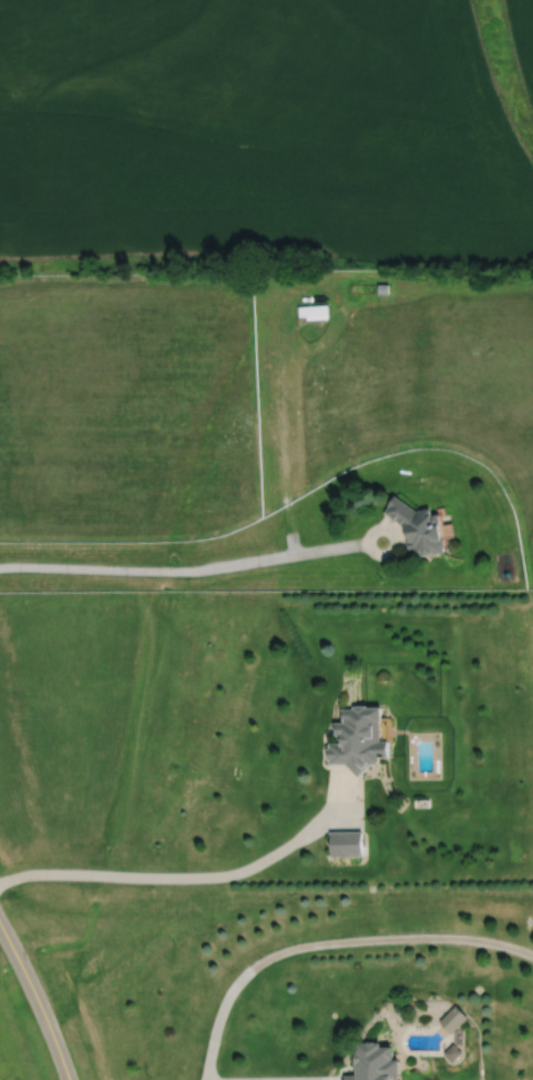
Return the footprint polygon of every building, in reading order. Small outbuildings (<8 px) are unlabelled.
[(298,306),(298,320),(328,320),(328,306),(298,306)] [(406,557),(442,551),(434,502),(384,510),(385,514),(399,512),(406,557)] [(377,707),(335,706),(334,744),(326,744),(325,768),(362,769),(362,764),(374,764),(374,756),(384,756),(385,741),(376,741),(377,707)] [(362,856),(361,832),(327,832),(327,857),(362,856)] [(464,1018),(453,1007),(438,1022),(449,1033),(464,1018)] [(352,1076),(342,1076),(342,1079),(393,1079),(394,1044),(352,1044),(352,1076)]
